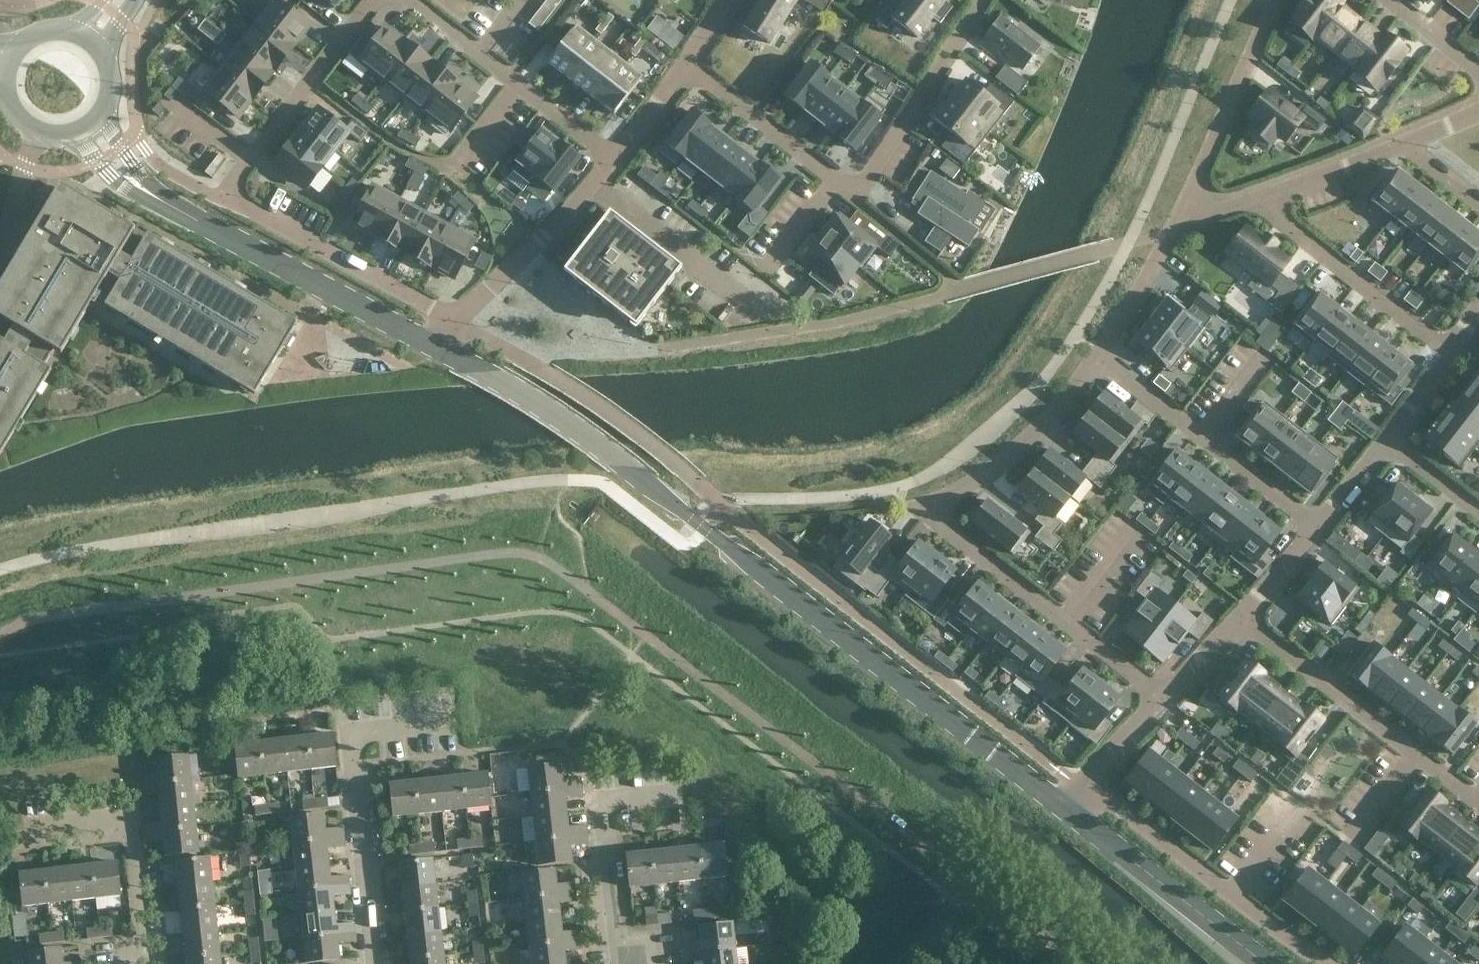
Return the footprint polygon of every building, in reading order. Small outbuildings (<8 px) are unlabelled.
[(254,26),(271,40),(279,30),(296,44),(311,25),(280,0),(274,0),(254,26)] [(550,0),(547,0),(543,5),(552,12),(557,6),(550,0)] [(742,27),(770,45),(797,1),(795,0),(759,0),(742,27)] [(824,13),(831,2),(828,0),(804,0),(824,13)] [(912,47),(932,21),(938,26),(952,7),(945,1),(946,0),(892,0),(876,21),(912,47)] [(1289,23),(1311,40),(1342,0),(1306,0),(1289,23)] [(1335,53),(1361,19),(1342,4),(1344,1),(1343,0),(1342,0),(1311,40),(1313,41),(1315,38),(1335,53)] [(1468,19),(1472,13),(1455,0),(1448,0),(1446,2),(1468,19)] [(552,12),(543,5),(538,11),(548,18),(552,12)] [(538,11),(533,17),(543,24),(548,18),(538,11)] [(607,14),(602,22),(607,26),(614,17),(608,13),(607,14)] [(543,24),(533,17),(528,23),(538,31),(543,24)] [(685,37),(658,17),(648,31),(675,51),(685,37)] [(1001,17),(980,45),(994,56),(998,51),(1022,69),(1038,47),(1014,28),(1015,27),(1001,17)] [(1361,19),(1335,53),(1354,68),(1352,70),(1351,71),(1353,72),(1354,73),(1385,32),(1384,31),(1383,32),(1381,34),(1361,19)] [(206,20),(199,30),(205,34),(212,24),(206,20)] [(602,22),(595,30),(601,34),(607,26),(602,22)] [(364,32),(348,53),(356,60),(355,61),(386,85),(401,65),(390,57),(405,39),(385,23),(373,39),(364,32)] [(594,38),(577,25),(573,29),(572,29),(546,62),(564,76),(594,38)] [(254,26),(240,44),(275,72),(296,44),(279,30),(271,40),(254,26)] [(1385,32),(1354,73),(1375,89),(1377,91),(1408,50),(1385,32)] [(636,44),(641,48),(648,40),(642,36),(636,44)] [(594,38),(564,76),(580,88),(610,50),(594,38)] [(401,65),(386,85),(403,98),(432,60),(408,41),(405,39),(390,57),(401,65)] [(641,48),(651,56),(658,46),(649,39),(648,40),(641,48)] [(236,85),(253,99),(275,72),(240,44),(228,59),(245,73),(236,85)] [(636,44),(629,53),(635,57),(641,48),(636,44)] [(847,51),(838,45),(833,53),(842,58),(847,51)] [(626,63),(610,50),(580,88),(596,101),(626,63)] [(856,57),(847,51),(842,58),(851,64),(856,57)] [(204,89),(239,116),(253,99),(236,85),(245,73),(228,59),(204,89)] [(1281,59),(1276,65),(1285,72),(1290,66),(1281,59)] [(432,60),(403,98),(420,111),(435,92),(446,100),(460,81),(432,60)] [(827,75),(808,61),(782,95),(800,109),(827,75)] [(643,76),(626,63),(596,101),(614,115),(640,82),(639,81),(643,76)] [(1005,65),(995,78),(1017,95),(1027,82),(1005,65)] [(1285,72),(1295,80),(1300,73),(1290,66),(1285,72)] [(874,69),(869,76),(878,82),(883,75),(874,69)] [(827,75),(800,109),(818,123),(845,89),(827,75)] [(892,81),(883,75),(878,82),(887,88),(892,81)] [(990,83),(982,93),(965,80),(949,100),(990,131),(1013,102),(990,83)] [(435,92),(420,111),(428,117),(425,121),(448,139),(452,133),(452,132),(479,96),(460,81),(446,100),(435,92)] [(170,87),(164,95),(171,101),(177,92),(170,87)] [(1242,133),(1267,152),(1277,139),(1285,144),(1303,121),(1316,132),(1325,120),(1303,102),(1297,110),(1267,87),(1246,114),(1253,120),(1242,133)] [(191,88),(186,96),(195,102),(200,95),(191,88)] [(867,96),(862,102),(845,89),(818,123),(837,138),(868,97),(867,96)] [(356,94),(351,101),(359,108),(365,101),(356,94)] [(1315,103),(1324,110),(1329,104),(1320,96),(1315,103)] [(881,116),(885,110),(868,97),(837,138),(855,152),(882,117),(881,116)] [(934,119),(952,133),(944,143),(967,161),(990,131),(949,100),(934,119)] [(365,101),(359,108),(368,114),(373,107),(365,101)] [(159,102),(152,111),(159,116),(165,108),(159,102)] [(316,106),(301,125),(336,152),(350,135),(359,142),(367,132),(352,120),(345,128),(316,106)] [(1346,126),(1363,138),(1377,119),(1361,107),(1346,126)] [(663,143),(683,159),(710,124),(690,108),(663,143)] [(685,161),(700,172),(727,137),(710,124),(683,159),(685,161)] [(301,125),(288,142),(323,169),(336,152),(301,125)] [(401,129),(397,136),(406,141),(410,134),(401,129)] [(542,130),(512,169),(530,184),(533,180),(560,144),(542,130)] [(1352,138),(1342,130),(1337,137),(1347,145),(1352,138)] [(410,134),(406,141),(416,146),(420,139),(410,134)] [(700,172),(717,185),(744,150),(727,137),(700,172)] [(274,161),(309,188),(323,169),(288,142),(274,161)] [(560,144),(533,180),(550,193),(578,158),(560,144)] [(717,185),(734,198),(761,163),(744,150),(717,185)] [(205,172),(213,178),(228,159),(220,153),(205,172)] [(408,159),(404,166),(414,171),(418,164),(408,159)] [(960,169),(947,159),(939,169),(952,179),(960,169)] [(780,178),(761,163),(734,198),(753,213),(780,178)] [(418,164),(414,171),(423,176),(427,169),(418,164)] [(1398,169),(1372,203),(1390,217),(1416,183),(1398,169)] [(657,175),(649,185),(658,191),(663,184),(668,178),(660,171),(657,175)] [(930,171),(912,198),(914,199),(923,205),(920,209),(917,213),(935,225),(925,241),(941,252),(951,235),(968,246),(978,230),(970,225),(985,201),(967,189),(966,191),(967,191),(965,193),(930,171)] [(352,178),(345,186),(352,192),(359,183),(352,178)] [(372,182),(349,224),(371,236),(383,215),(394,221),(406,200),(372,182)] [(1416,183),(1390,217),(1409,232),(1435,198),(1416,183)] [(663,184),(658,191),(666,198),(671,191),(663,184)] [(51,369),(43,365),(53,349),(61,354),(96,294),(104,299),(101,304),(254,395),(261,384),(297,323),(147,234),(142,242),(132,235),(135,230),(60,185),(42,214),(21,250),(0,285),(0,456),(51,369)] [(345,186),(339,195),(346,200),(352,192),(345,186)] [(509,191),(504,198),(512,205),(518,198),(509,191)] [(457,192),(452,198),(460,205),(465,199),(457,192)] [(518,198),(512,205),(521,211),(526,205),(518,198)] [(1435,198),(1409,232),(1426,245),(1452,211),(1435,198)] [(465,199),(460,205),(467,212),(473,206),(465,199)] [(687,206),(695,213),(700,206),(692,199),(687,206)] [(383,215),(371,236),(402,253),(425,210),(406,200),(394,221),(383,215)] [(700,206),(695,213),(703,219),(704,219),(709,212),(700,206)] [(837,208),(819,232),(858,262),(857,264),(861,267),(877,246),(880,249),(888,238),(858,215),(854,221),(837,208)] [(425,210),(402,253),(425,266),(432,270),(444,248),(432,242),(444,221),(425,210)] [(1452,211),(1426,245),(1445,259),(1471,226),(1452,211)] [(563,271),(636,328),(682,268),(609,212),(563,271)] [(444,248),(432,270),(454,281),(477,239),(444,221),(432,242),(444,248)] [(1445,259),(1464,274),(1468,268),(1478,254),(1478,232),(1471,226),(1445,259)] [(1247,227),(1227,252),(1278,292),(1269,303),(1281,312),(1300,286),(1279,272),(1289,259),(1275,249),(1277,245),(1264,235),(1261,238),(1247,227)] [(800,255),(817,268),(810,277),(834,294),(857,264),(858,262),(819,232),(800,255)] [(731,240),(731,241),(739,247),(745,240),(736,234),(731,240)] [(1356,248),(1349,257),(1355,263),(1363,253),(1356,248)] [(1367,271),(1373,276),(1381,267),(1374,262),(1367,271)] [(1381,267),(1373,276),(1380,282),(1387,272),(1381,267)] [(1410,290),(1403,299),(1409,304),(1417,295),(1410,290)] [(1202,291),(1194,301),(1213,316),(1221,306),(1202,291)] [(1294,326),(1291,329),(1311,344),(1313,341),(1312,341),(1338,307),(1320,292),(1312,303),(1294,326)] [(1417,295),(1409,304),(1415,309),(1423,300),(1417,295)] [(1167,298),(1149,321),(1187,350),(1204,327),(1167,298)] [(1338,307),(1312,341),(1313,341),(1329,354),(1330,354),(1356,321),(1338,307)] [(1273,320),(1256,342),(1259,345),(1260,346),(1267,351),(1285,329),(1273,320)] [(1149,321),(1132,342),(1170,371),(1187,350),(1149,321)] [(1329,354),(1327,357),(1346,371),(1349,368),(1374,335),(1356,321),(1330,354),(1329,354)] [(1349,368),(1346,371),(1365,386),(1367,383),(1367,382),(1393,349),(1374,335),(1349,368)] [(1367,383),(1365,386),(1391,406),(1403,390),(1395,384),(1411,363),(1393,349),(1367,382),(1367,383)] [(1309,368),(1302,378),(1308,383),(1316,373),(1309,368)] [(1316,373),(1308,383),(1314,388),(1322,378),(1316,373)] [(1469,386),(1478,394),(1478,373),(1469,386)] [(1159,374),(1152,383),(1164,392),(1171,384),(1159,374)] [(1298,382),(1291,392),(1297,397),(1305,387),(1298,382)] [(1450,401),(1478,424),(1478,394),(1469,386),(1455,404),(1450,400),(1450,401)] [(1305,387),(1297,397),(1303,402),(1311,392),(1305,387)] [(1104,394),(1089,413),(1127,443),(1143,423),(1147,425),(1148,426),(1156,415),(1137,400),(1128,412),(1104,394)] [(1264,401),(1236,437),(1255,452),(1281,419),(1283,416),(1264,401)] [(1342,401),(1334,410),(1341,415),(1348,406),(1342,401)] [(1435,419),(1474,449),(1478,443),(1478,424),(1450,401),(1435,419)] [(1348,406),(1341,415),(1347,420),(1354,411),(1348,406)] [(1327,420),(1333,425),(1341,415),(1334,410),(1327,420)] [(1074,433),(1097,452),(1089,462),(1089,463),(1108,477),(1116,466),(1112,463),(1127,443),(1089,413),(1074,433)] [(1341,415),(1333,425),(1339,430),(1347,420),(1341,415)] [(1281,419),(1255,452),(1273,466),(1299,433),(1301,430),(1283,416),(1281,419)] [(1421,438),(1455,465),(1459,468),(1474,449),(1435,419),(1421,438)] [(1273,466),(1291,480),(1317,447),(1319,444),(1301,430),(1299,433),(1273,466)] [(1291,480),(1309,494),(1338,458),(1319,444),(1317,447),(1291,480)] [(1051,451),(1035,471),(1069,497),(1085,477),(1099,488),(1108,477),(1089,463),(1089,462),(1080,474),(1051,451)] [(1146,491),(1162,504),(1169,496),(1194,464),(1177,451),(1146,491)] [(1169,496),(1186,509),(1211,477),(1194,464),(1169,496)] [(1141,476),(1146,480),(1151,472),(1146,469),(1141,476)] [(1020,489),(1044,508),(1034,520),(1035,521),(1042,526),(1053,534),(1054,534),(1060,526),(1062,524),(1054,517),(1069,497),(1035,471),(1020,489)] [(1186,509),(1203,523),(1228,491),(1211,477),(1186,509)] [(1372,514),(1366,521),(1384,535),(1414,496),(1396,482),(1373,511),(1371,514),(1372,514)] [(1203,523),(1200,526),(1217,540),(1245,504),(1228,491),(1203,523)] [(1433,511),(1414,496),(1384,535),(1402,549),(1405,545),(1407,542),(1408,543),(1433,511)] [(1028,532),(989,502),(973,521),(1013,552),(1028,532)] [(1217,540),(1234,553),(1262,517),(1245,504),(1217,540)] [(1135,519),(1144,527),(1149,520),(1140,513),(1135,519)] [(1234,553),(1231,557),(1257,578),(1273,560),(1262,551),(1278,530),(1262,517),(1234,553)] [(832,566),(865,591),(866,589),(877,575),(880,572),(869,564),(870,563),(891,536),(869,519),(832,566)] [(1159,528),(1149,520),(1144,527),(1154,534),(1159,528)] [(1034,536),(1053,551),(1062,540),(1054,534),(1053,534),(1042,526),(1034,536)] [(1426,568),(1444,582),(1446,580),(1471,547),(1452,533),(1430,561),(1427,565),(1428,565),(1426,568)] [(1173,541),(1168,547),(1177,555),(1182,548),(1173,541)] [(891,578),(909,592),(937,556),(919,542),(902,565),(901,565),(891,557),(880,572),(877,575),(866,589),(876,597),(891,578)] [(1462,592),(1478,570),(1478,553),(1471,547),(1446,580),(1462,592)] [(1182,548),(1177,555),(1187,562),(1192,556),(1182,548)] [(1360,552),(1353,562),(1359,567),(1367,557),(1360,552)] [(906,596),(934,617),(947,600),(937,592),(936,591),(954,569),(937,556),(909,592),(906,596)] [(1373,562),(1367,557),(1359,567),(1366,572),(1373,562)] [(1323,561),(1309,579),(1345,607),(1359,589),(1356,586),(1323,561)] [(1202,574),(1211,581),(1216,575),(1207,567),(1202,574)] [(1182,576),(1191,584),(1196,577),(1187,570),(1182,576)] [(1457,599),(1475,613),(1478,609),(1478,608),(1478,570),(1462,592),(1457,599)] [(1123,631),(1143,646),(1175,605),(1155,589),(1161,580),(1150,572),(1135,591),(1147,600),(1123,631)] [(1294,597),(1327,623),(1328,622),(1331,625),(1345,607),(1309,579),(1294,597)] [(964,636),(995,596),(978,583),(947,624),(964,637),(964,636)] [(1424,594),(1416,604),(1423,609),(1430,599),(1424,594)] [(965,636),(971,629),(988,642),(1013,610),(995,596),(964,636),(965,636)] [(1429,614),(1437,604),(1430,599),(1423,609),(1429,614)] [(1163,662),(1187,631),(1198,640),(1212,620),(1202,612),(1195,621),(1175,605),(1143,646),(1163,662)] [(1407,614),(1416,622),(1421,615),(1412,608),(1407,614)] [(988,642),(1005,655),(1030,623),(1013,610),(988,642)] [(1369,610),(1362,620),(1368,625),(1376,615),(1369,610)] [(1426,629),(1431,623),(1421,615),(1416,622),(1426,629)] [(1354,629),(1361,634),(1368,625),(1362,620),(1354,629)] [(1464,626),(1458,621),(1450,631),(1457,635),(1464,626)] [(997,665),(1013,678),(1014,676),(1021,668),(1022,668),(1047,636),(1030,623),(1005,655),(997,665)] [(1457,635),(1463,640),(1466,637),(1471,631),(1464,626),(1457,635)] [(1021,668),(1014,676),(1033,690),(1064,650),(1047,636),(1022,668),(1021,668)] [(1437,646),(1447,653),(1452,646),(1442,639),(1437,646)] [(1372,641),(1346,674),(1365,688),(1390,655),(1372,641)] [(1456,660),(1461,654),(1452,646),(1447,653),(1456,660)] [(933,657),(943,664),(948,658),(938,650),(933,657)] [(1390,655),(1365,688),(1381,701),(1407,668),(1390,655)] [(1216,694),(1212,700),(1213,701),(1233,716),(1237,711),(1266,673),(1245,657),(1229,678),(1216,694)] [(957,665),(948,658),(943,664),(952,671),(957,665)] [(963,672),(973,680),(978,674),(968,666),(963,672)] [(1407,668),(1381,701),(1399,715),(1424,682),(1407,668)] [(1056,683),(1041,702),(1069,724),(1101,682),(1084,669),(1066,691),(1056,683)] [(1237,711),(1256,726),(1284,690),(1266,676),(1267,674),(1266,673),(1237,711)] [(1101,682),(1069,724),(1097,745),(1112,726),(1102,719),(1119,696),(1101,682)] [(1424,682),(1399,715),(1416,728),(1441,695),(1424,682)] [(984,696),(994,704),(999,697),(989,690),(984,696)] [(1256,726),(1275,740),(1304,703),(1303,702),(1302,704),(1284,690),(1256,726)] [(1416,728),(1433,741),(1458,708),(1441,695),(1416,728)] [(1008,705),(999,697),(994,704),(1003,711),(1008,705)] [(1275,740),(1270,745),(1290,761),(1282,771),(1294,781),(1310,761),(1299,753),(1325,719),(1304,703),(1275,740)] [(1477,723),(1458,708),(1433,741),(1452,756),(1477,723)] [(1216,722),(1209,733),(1215,737),(1216,738),(1223,727),(1216,722)] [(1180,727),(1174,735),(1184,743),(1190,735),(1180,727)] [(1230,732),(1223,727),(1216,738),(1222,742),(1230,732)] [(337,766),(333,733),(308,736),(312,768),(337,766)] [(1190,735),(1184,743),(1193,750),(1199,742),(1190,735)] [(288,771),(312,768),(308,736),(285,738),(288,771)] [(285,738),(261,741),(264,774),(288,771),(285,738)] [(264,774),(261,741),(236,744),(239,777),(264,774)] [(1217,747),(1212,754),(1223,763),(1228,755),(1217,747)] [(1257,750),(1250,760),(1256,765),(1264,755),(1257,750)] [(1150,752),(1127,783),(1144,796),(1167,765),(1150,752)] [(200,779),(197,754),(155,759),(157,774),(138,776),(139,785),(191,780),(200,779)] [(514,770),(511,755),(490,758),(493,773),(514,770)] [(1231,767),(1241,774),(1247,766),(1246,765),(1238,759),(1236,761),(1231,767)] [(563,780),(561,765),(528,769),(531,793),(582,787),(581,778),(563,780)] [(1144,796),(1159,809),(1185,776),(1167,765),(1144,796)] [(1241,774),(1251,782),(1257,774),(1247,766),(1241,774)] [(487,773),(462,776),(466,808),(490,806),(487,773)] [(466,808),(462,776),(438,778),(442,811),(466,808)] [(1169,819),(1175,824),(1202,790),(1185,776),(1159,809),(1170,818),(1169,819)] [(418,814),(442,811),(438,778),(415,781),(418,814)] [(193,803),(191,780),(139,785),(140,794),(158,792),(160,807),(193,803)] [(394,816),(418,814),(415,781),(390,784),(394,816)] [(1394,825),(1415,841),(1446,801),(1425,785),(1414,799),(1415,800),(1406,811),(1405,810),(1394,825)] [(531,793),(534,817),(567,813),(565,799),(583,797),(582,787),(531,793)] [(329,807),(327,788),(313,789),(314,799),(315,809),(329,807)] [(1175,824),(1192,837),(1219,803),(1202,790),(1175,824)] [(492,810),(498,809),(500,809),(498,797),(497,797),(490,798),(492,810)] [(310,799),(303,800),(304,810),(315,809),(314,799),(310,799)] [(1419,841),(1436,854),(1464,818),(1447,805),(1448,803),(1446,801),(1415,841),(1417,842),(1419,841)] [(280,802),(267,804),(268,814),(281,813),(280,802)] [(144,824),(145,833),(196,828),(193,803),(160,807),(162,822),(144,824)] [(1238,818),(1219,803),(1192,837),(1212,852),(1238,818)] [(268,814),(267,804),(254,805),(255,816),(268,814)] [(586,826),(568,828),(567,813),(534,817),(536,840),(587,835),(586,826)] [(325,829),(324,814),(290,817),(293,842),(344,836),(343,827),(325,829)] [(1454,871),(1478,838),(1478,830),(1464,818),(1436,854),(1454,868),(1452,870),(1454,871)] [(166,856),(199,852),(196,828),(145,833),(146,843),(164,841),(166,856)] [(1378,829),(1363,849),(1374,856),(1388,837),(1378,829)] [(242,835),(234,837),(237,851),(245,850),(242,835)] [(588,844),(587,835),(536,840),(539,865),(572,861),(570,846),(588,844)] [(346,846),(344,836),(293,842),(296,866),(329,862),(327,848),(346,846)] [(482,836),(469,838),(471,848),(483,847),(482,836)] [(471,848),(469,838),(456,839),(458,850),(471,848)] [(1472,891),(1475,887),(1476,888),(1478,884),(1478,838),(1454,871),(1451,874),(1472,891)] [(1336,849),(1346,856),(1352,848),(1343,841),(1336,849)] [(423,853),(435,852),(434,842),(422,844),(423,853)] [(411,855),(423,853),(422,844),(409,845),(411,855)] [(727,877),(723,845),(699,847),(702,880),(727,877)] [(258,847),(250,848),(251,857),(260,856),(258,847)] [(679,883),(702,880),(699,847),(675,850),(679,883)] [(1352,848),(1346,856),(1356,863),(1362,855),(1352,848)] [(675,850),(651,852),(655,885),(679,883),(675,850)] [(655,885),(651,852),(627,855),(630,888),(655,885)] [(240,867),(251,866),(249,853),(239,853),(240,867)] [(472,854),(461,855),(463,868),(474,867),(472,854)] [(176,861),(179,885),(212,882),(209,857),(176,861)] [(399,862),(402,887),(435,883),(432,859),(399,862)] [(1392,871),(1399,876),(1407,866),(1400,861),(1398,864),(1395,867),(1392,871)] [(117,862),(92,865),(96,897),(121,894),(117,862)] [(331,877),(329,862),(296,866),(298,889),(350,884),(349,875),(331,877)] [(68,868),(72,900),(96,897),(92,865),(68,868)] [(1281,901),(1301,916),(1327,881),(1307,866),(1281,901)] [(1371,875),(1380,883),(1386,875),(1377,867),(1371,875)] [(68,868),(44,870),(48,902),(72,900),(68,868)] [(522,873),(525,898),(575,892),(574,883),(556,885),(554,869),(522,873)] [(48,902),(44,870),(20,873),(23,905),(48,902)] [(1386,875),(1380,883),(1390,890),(1394,884),(1396,882),(1386,875)] [(1316,926),(1318,928),(1344,895),(1327,881),(1301,916),(1315,928),(1316,926)] [(212,882),(179,885),(182,909),(214,906),(212,882)] [(405,911),(438,907),(435,883),(402,887),(405,911)] [(298,889),(301,914),(334,910),(333,895),(351,893),(350,884),(298,889)] [(254,903),(253,889),(242,890),(244,903),(254,903)] [(1425,889),(1419,896),(1429,903),(1434,897),(1425,889)] [(478,903),(476,890),(466,891),(467,904),(478,903)] [(525,898),(528,922),(560,918),(559,903),(576,901),(575,892),(525,898)] [(1344,895),(1318,928),(1335,941),(1361,908),(1344,895)] [(1406,905),(1418,914),(1423,907),(1412,898),(1412,899),(1406,905)] [(1367,900),(1361,908),(1335,941),(1354,956),(1380,923),(1377,920),(1383,912),(1367,900)] [(245,916),(256,915),(254,903),(244,903),(245,916)] [(478,903),(467,904),(469,917),(479,915),(478,903)] [(217,929),(214,906),(182,909),(184,933),(217,929)] [(441,931),(438,907),(405,911),(408,935),(441,931)] [(707,920),(719,918),(718,909),(706,910),(707,920)] [(354,923),(336,925),(334,910),(301,914),(304,938),(355,932),(354,923)] [(707,920),(706,910),(693,911),(695,921),(707,920)] [(1454,923),(1460,928),(1468,918),(1461,913),(1454,923)] [(660,925),(672,924),(671,914),(659,916),(660,925)] [(660,925),(659,916),(646,917),(647,927),(660,925)] [(263,920),(264,930),(277,929),(276,918),(263,920)] [(580,931),(562,933),(560,918),(528,922),(530,946),(581,940),(580,931)] [(1444,928),(1454,936),(1460,928),(1454,923),(1450,920),(1444,928)] [(700,927),(701,942),(682,945),(684,954),(735,948),(732,923),(700,927)] [(1390,963),(1402,963),(1423,937),(1405,923),(1379,956),(1390,963)] [(112,926),(99,927),(100,937),(113,935),(112,926)] [(99,927),(87,929),(88,938),(100,937),(99,927)] [(1460,928),(1454,936),(1463,943),(1469,935),(1460,928)] [(217,929),(184,933),(187,957),(219,953),(217,929)] [(443,955),(441,931),(408,935),(410,959),(443,955)] [(65,932),(53,933),(54,943),(66,942),(65,932)] [(356,941),(355,932),(304,938),(307,962),(340,959),(338,943),(356,941)] [(53,933),(40,935),(41,944),(54,943),(53,933)] [(249,951),(260,950),(258,937),(247,938),(249,951)] [(482,937),(472,938),(473,951),(483,950),(482,937)] [(1441,951),(1423,937),(1402,963),(1431,963),(1441,951)] [(581,940),(530,946),(533,963),(566,963),(564,951),(582,949),(581,940)] [(785,942),(769,944),(771,963),(787,963),(785,942)] [(1478,962),(1478,961),(1478,950),(1473,946),(1468,953),(1478,962)] [(63,948),(29,952),(31,963),(81,963),(81,962),(65,963),(63,948)] [(703,963),(737,963),(735,948),(684,954),(685,963),(703,961),(703,963)] [(260,950),(249,951),(250,963),(261,963),(260,950)] [(483,950),(473,951),(475,963),(484,962),(483,950)] [(1431,963),(1458,963),(1441,951),(1431,963)] [(219,953),(187,957),(188,963),(220,963),(219,953)] [(443,955),(410,959),(411,963),(444,963),(443,955)]
